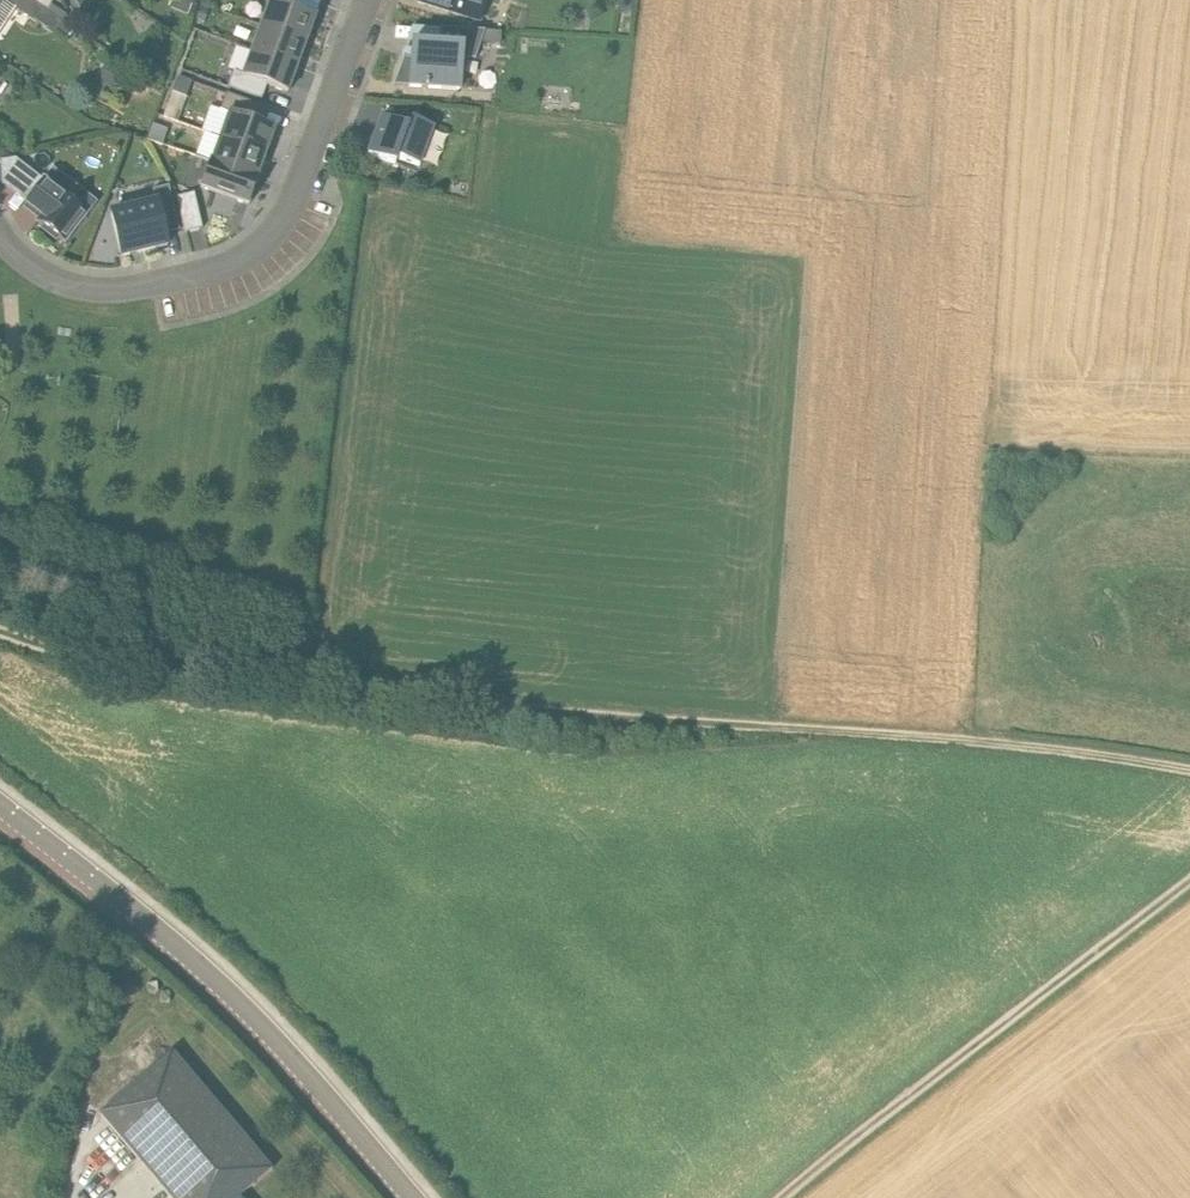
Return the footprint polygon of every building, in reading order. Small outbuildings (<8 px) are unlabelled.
[(64,18),(36,0),(3,0),(54,35),(64,18)] [(64,18),(66,15),(50,4),(53,0),(36,0),(64,18)] [(187,13),(193,0),(173,0),(171,6),(187,13)] [(306,42),(315,16),(294,8),(297,0),(270,0),(261,25),(306,42)] [(479,20),(485,0),(418,0),(418,1),(479,20)] [(194,18),(204,22),(208,10),(210,7),(203,4),(200,3),(199,6),(194,18)] [(252,50),(297,67),(306,42),(261,25),(252,50)] [(440,27),(439,44),(413,42),(412,59),(404,58),(392,84),(467,89),(469,60),(482,61),(490,30),(440,27)] [(297,67),(252,50),(243,75),(234,71),(228,87),(262,99),(267,84),(288,92),(297,67)] [(97,79),(112,86),(120,70),(105,62),(97,79)] [(172,91),(186,96),(192,80),(178,75),(172,91)] [(221,136),(266,153),(275,128),(254,120),(259,105),(226,93),(220,109),(229,113),(221,136)] [(163,116),(178,121),(181,110),(167,105),(163,116)] [(415,113),(421,116),(424,109),(417,106),(415,113)] [(412,118),(409,125),(382,116),(368,153),(395,163),(398,157),(419,165),(434,126),(412,118)] [(148,139),(163,145),(168,129),(153,124),(148,139)] [(221,136),(212,161),(257,177),(266,153),(221,136)] [(0,160),(2,184),(19,161),(15,158),(0,160)] [(257,177),(212,161),(210,160),(201,187),(249,204),(258,178),(257,177)] [(64,241),(86,212),(43,179),(25,203),(41,215),(37,220),(44,225),(42,228),(56,239),(59,236),(64,241)] [(165,245),(162,233),(179,229),(167,185),(152,189),(155,202),(109,214),(120,257),(128,255),(127,249),(135,247),(137,253),(154,248),(165,245)] [(184,232),(203,228),(193,192),(175,197),(184,232)] [(241,1196),(274,1168),(173,1049),(98,1113),(170,1197),(242,1197),(241,1196)]
